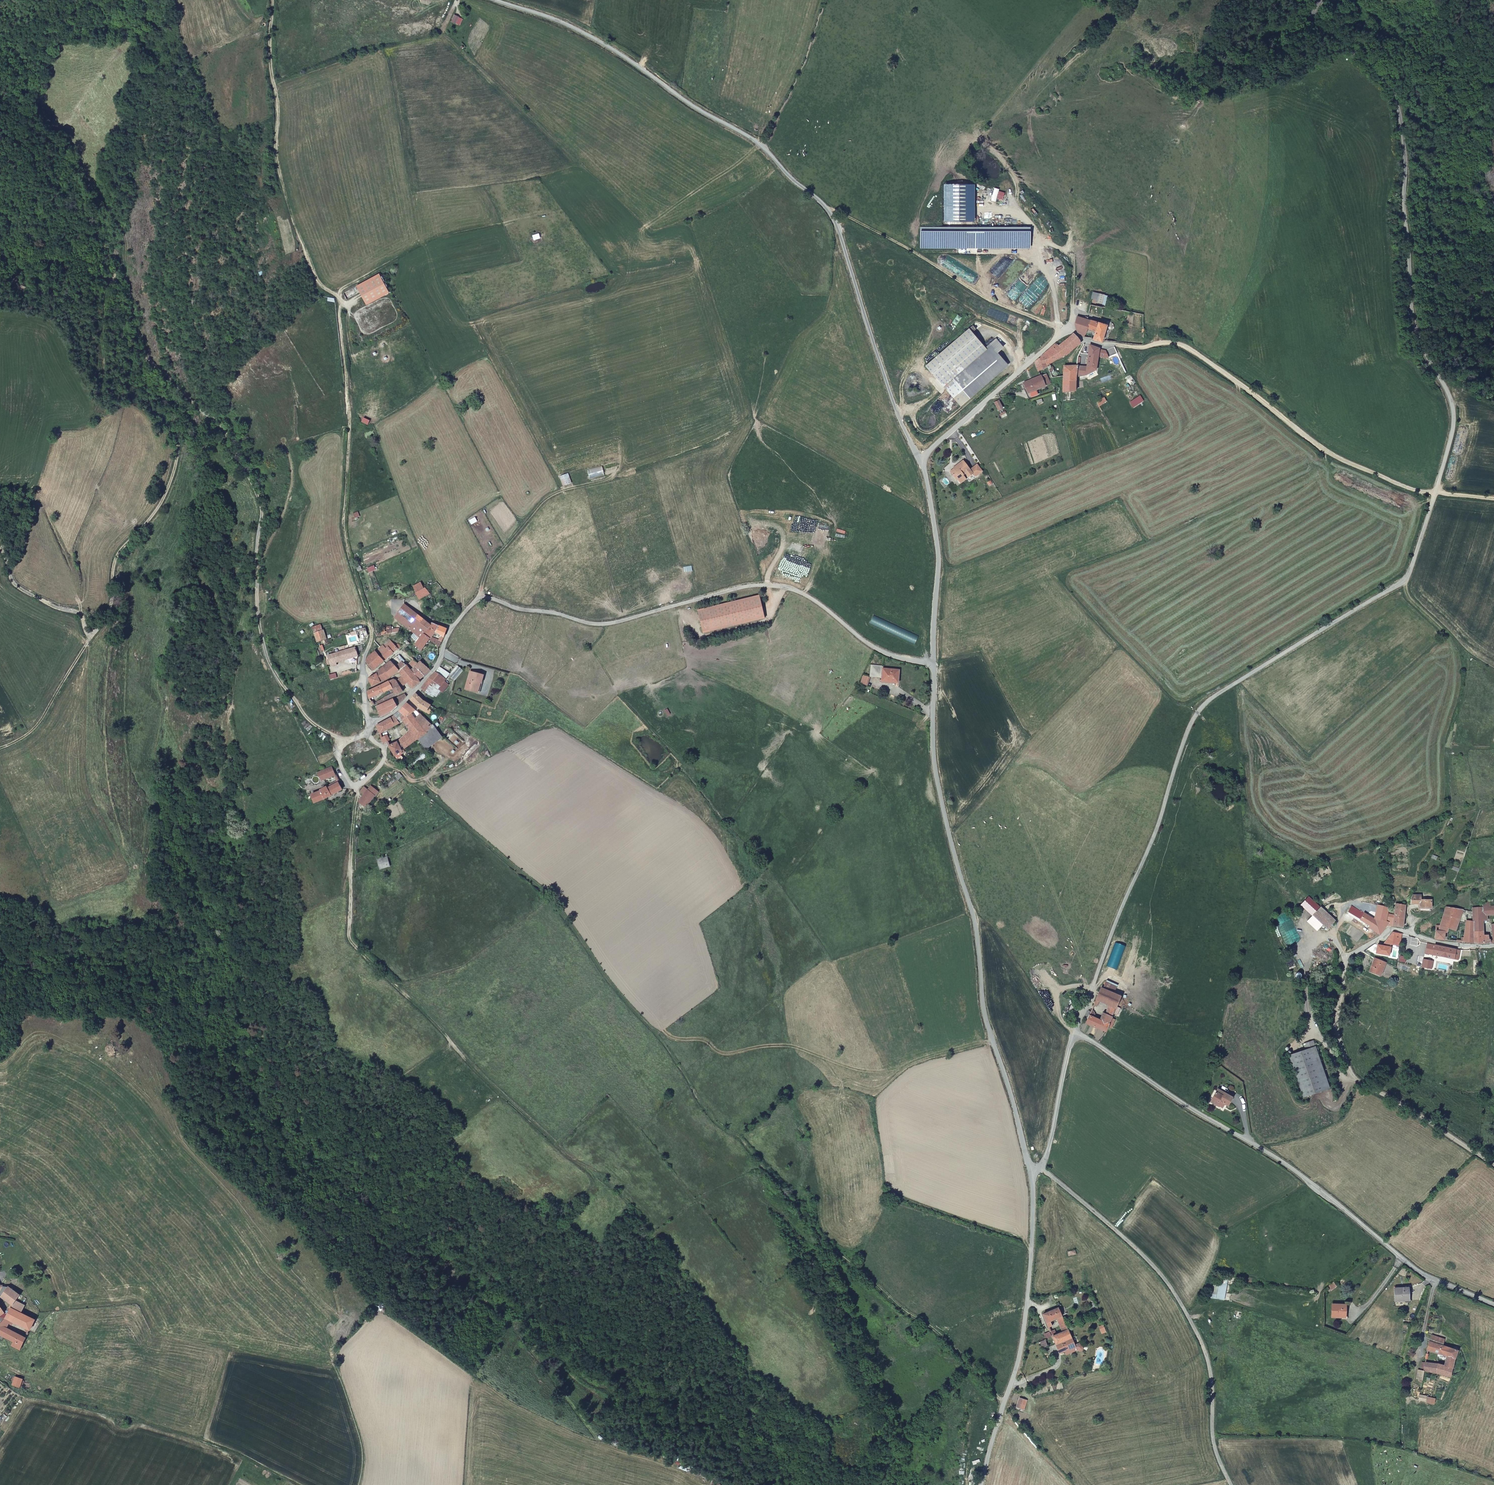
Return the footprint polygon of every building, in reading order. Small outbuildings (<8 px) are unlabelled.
[(1032,226),(920,226),(919,249),(1031,249),(1032,226)] [(380,274),(357,286),(368,305),(391,292),(380,274)] [(1102,342),(1103,341),(1107,324),(1088,320),(1089,317),(1086,316),(1085,319),(1079,317),(1076,325),(1079,333),(1085,337),(1102,342)] [(1006,362),(997,352),(991,345),(985,350),(983,348),(983,347),(967,328),(924,365),(958,405),(1006,362)] [(1041,358),(1035,364),(1039,371),(1048,367),(1047,366),(1063,357),(1079,342),(1080,341),(1074,335),(1059,347),(1057,343),(1050,350),(1041,358)] [(991,345),(997,352),(1002,347),(994,338),(983,347),(983,348),(985,350),(991,345)] [(1085,345),(1084,347),(1078,360),(1088,361),(1089,346),(1085,345)] [(1088,367),(1078,367),(1079,377),(1089,376),(1096,374),(1100,374),(1100,367),(1100,350),(1100,349),(1091,346),(1089,346),(1088,361),(1088,367)] [(1115,347),(1106,352),(1111,365),(1114,370),(1117,377),(1126,373),(1123,365),(1115,347)] [(1065,377),(1064,393),(1076,392),(1079,377),(1078,367),(1065,368),(1065,377)] [(1053,378),(1065,377),(1065,368),(1049,369),(1053,378)] [(1046,387),(1041,376),(1025,384),(1029,394),(1046,387)] [(1131,402),(1135,408),(1144,402),(1140,396),(1131,402)] [(969,468),(962,459),(955,465),(956,465),(950,470),(956,479),(957,478),(962,474),(964,473),(965,472),(968,476),(972,472),(969,468)] [(976,463),(969,468),(974,475),(981,469),(976,463)] [(568,473),(560,477),(563,486),(572,482),(568,473)] [(960,482),(965,478),(962,474),(957,478),(960,482)] [(375,565),(366,568),(369,574),(378,571),(375,565)] [(430,593),(426,588),(416,593),(420,599),(430,593)] [(760,595),(698,609),(704,632),(765,618),(760,595)] [(417,614),(404,604),(399,611),(405,617),(402,621),(415,632),(421,637),(424,633),(425,631),(420,627),(412,620),(417,614)] [(447,629),(434,623),(431,623),(430,622),(428,623),(417,614),(412,620),(420,627),(425,631),(424,633),(431,638),(430,639),(439,645),(440,646),(445,636),(447,629)] [(868,624),(916,645),(921,637),(872,615),(868,624)] [(323,631),(321,625),(312,627),(314,634),(323,631)] [(323,631),(314,634),(317,643),(318,642),(327,640),(324,630),(323,631)] [(424,633),(421,637),(416,645),(422,650),(430,639),(431,638),(424,633)] [(381,648),(380,647),(378,648),(379,649),(377,652),(384,661),(400,646),(398,643),(395,646),(390,640),(381,648)] [(336,663),(358,656),(355,647),(333,654),(333,653),(326,656),(330,667),(337,665),(336,663)] [(374,670),(384,661),(377,652),(376,651),(367,659),(367,661),(374,670)] [(398,671),(406,665),(400,660),(403,658),(399,654),(391,662),(398,671)] [(410,665),(415,659),(411,656),(405,662),(410,665)] [(419,663),(415,659),(410,665),(412,667),(413,669),(419,663)] [(391,677),(398,671),(391,662),(390,661),(384,667),(391,677)] [(427,674),(430,670),(421,661),(419,663),(413,669),(412,667),(409,669),(406,665),(398,671),(403,676),(407,681),(413,688),(420,683),(419,680),(423,676),(427,674)] [(871,664),(870,677),(882,677),(882,680),(894,680),(893,682),(898,682),(899,670),(883,668),(883,665),(871,664)] [(450,674),(450,675),(455,680),(464,670),(458,665),(450,674)] [(385,680),(391,677),(384,667),(378,674),(380,678),(383,677),(385,680)] [(422,688),(428,693),(433,685),(438,689),(445,681),(450,675),(450,674),(440,667),(436,672),(435,672),(422,688)] [(484,674),(470,672),(466,689),(478,691),(481,681),(483,682),(484,674)] [(373,686),(385,680),(383,677),(380,678),(378,674),(371,676),(371,678),(369,678),(373,686)] [(403,676),(398,680),(402,686),(407,681),(403,676)] [(396,680),(392,679),(388,681),(392,688),(394,692),(396,695),(403,691),(396,680)] [(388,681),(380,685),(384,692),(392,688),(388,681)] [(438,689),(441,690),(443,692),(449,684),(445,681),(438,689)] [(370,698),(384,692),(380,685),(368,691),(370,698)] [(433,685),(428,693),(433,696),(434,695),(437,696),(441,690),(438,689),(433,685)] [(393,697),(396,695),(394,692),(383,698),(384,701),(393,697)] [(405,694),(376,707),(381,716),(393,711),(407,697),(405,694)] [(426,712),(431,705),(423,701),(416,694),(413,696),(411,699),(419,707),(426,712)] [(431,727),(427,722),(417,711),(408,703),(401,712),(407,718),(412,714),(427,732),(431,727)] [(414,742),(419,739),(427,732),(412,714),(407,718),(401,712),(377,726),(380,733),(404,721),(407,725),(409,727),(412,731),(415,734),(411,737),(414,742)] [(427,749),(443,738),(434,724),(431,727),(427,732),(419,739),(427,749)] [(403,750),(404,749),(414,742),(411,737),(415,734),(412,731),(397,743),(403,750)] [(400,752),(403,750),(397,743),(390,746),(396,756),(403,764),(406,762),(404,758),(402,755),(400,752)] [(331,767),(323,771),(318,773),(314,775),(312,776),(316,784),(319,783),(322,781),(335,775),(331,767)] [(324,798),(325,799),(341,791),(337,784),(327,790),(326,788),(320,791),(320,792),(312,796),(315,803),(324,798)] [(372,787),(368,791),(375,797),(379,793),(372,787)] [(368,791),(359,802),(366,808),(370,804),(375,797),(368,791)] [(390,867),(387,858),(378,860),(380,869),(390,867)] [(1411,899),(1411,900),(1411,905),(1419,904),(1419,909),(1430,908),(1430,901),(1420,901),(1419,895),(1412,896),(1411,899)] [(1301,905),(1312,916),(1321,906),(1309,897),(1301,905)] [(1395,904),(1394,915),(1392,926),(1403,928),(1406,906),(1395,904)] [(1370,933),(1374,937),(1377,935),(1387,926),(1392,926),(1394,915),(1388,914),(1388,908),(1377,905),(1375,914),(1370,913),(1367,916),(1360,911),(1355,916),(1368,927),(1367,927),(1371,931),(1370,933)] [(1323,925),(1327,929),(1336,920),(1321,906),(1312,916),(1323,925)] [(1487,917),(1493,916),(1493,907),(1489,907),(1484,908),(1483,908),(1483,917),(1487,917)] [(1464,916),(1465,910),(1444,908),(1444,909),(1437,932),(1435,932),(1434,939),(1444,940),(1445,934),(1447,934),(1448,929),(1455,931),(1460,915),(1464,916)] [(1483,908),(1472,909),(1472,911),(1473,922),(1473,943),(1483,944),(1490,943),(1490,938),(1487,936),(1484,936),(1482,921),(1487,921),(1487,917),(1483,917),(1483,908)] [(1323,925),(1312,916),(1307,921),(1317,931),(1323,925)] [(1460,942),(1473,943),(1473,922),(1466,921),(1463,938),(1461,938),(1460,942)] [(1402,934),(1392,932),(1384,943),(1400,946),(1402,934)] [(1427,943),(1425,953),(1454,959),(1456,949),(1427,943)] [(1407,956),(1400,955),(1398,962),(1406,963),(1407,956)] [(1369,972),(1380,976),(1386,963),(1374,958),(1369,972)] [(1435,960),(1423,958),(1422,967),(1433,969),(1435,960)] [(1106,982),(1103,989),(1114,994),(1117,986),(1106,982)] [(1114,994),(1103,989),(1101,988),(1096,1000),(1108,1005),(1101,1021),(1094,1018),(1095,1014),(1093,1012),(1091,1011),(1091,1012),(1088,1011),(1086,1017),(1088,1017),(1086,1023),(1106,1032),(1108,1027),(1112,1028),(1115,1020),(1112,1019),(1114,1014),(1117,1016),(1121,1008),(1117,1007),(1121,997),(1114,994)] [(1328,1087),(1312,1039),(1303,1042),(1305,1048),(1288,1054),(1302,1096),(1328,1087)] [(1224,1103),(1227,1105),(1232,1096),(1222,1091),(1221,1094),(1215,1091),(1210,1101),(1219,1106),(1221,1102),(1224,1103)] [(2,1298),(8,1288),(4,1287),(0,1294),(0,1297),(2,1298)] [(12,1305),(11,1309),(22,1314),(25,1306),(16,1301),(20,1295),(8,1288),(2,1298),(12,1305)] [(1409,1300),(1409,1288),(1394,1289),(1395,1301),(1409,1300)] [(1346,1305),(1332,1304),(1332,1317),(1346,1318),(1346,1305)] [(1050,1321),(1056,1318),(1062,1316),(1059,1308),(1043,1314),(1049,1328),(1052,1326),(1050,1321)] [(28,1334),(35,1320),(22,1314),(11,1309),(11,1310),(9,1313),(8,1316),(7,1316),(6,1319),(15,1323),(27,1329),(25,1332),(28,1334)] [(1062,1332),(1068,1330),(1062,1316),(1056,1318),(1062,1332)] [(2,1336),(7,1328),(10,1324),(12,1326),(15,1323),(6,1319),(3,1322),(1,1325),(0,1325),(0,1334),(2,1336)] [(7,1328),(2,1336),(13,1343),(12,1345),(21,1350),(26,1338),(7,1328)] [(1052,1336),(1056,1345),(1072,1338),(1068,1330),(1062,1332),(1057,1334),(1052,1336)] [(1439,1365),(1437,1374),(1451,1377),(1455,1358),(1457,1351),(1456,1347),(1453,1349),(1443,1346),(1445,1339),(1432,1335),(1429,1342),(1427,1351),(1446,1355),(1445,1360),(1448,1360),(1446,1366),(1439,1365)] [(1066,1351),(1067,1355),(1077,1350),(1080,1351),(1083,1350),(1084,1347),(1083,1344),(1080,1343),(1075,1345),(1072,1338),(1056,1345),(1059,1353),(1066,1351)] [(1425,1371),(1437,1374),(1439,1365),(1425,1363),(1425,1366),(1425,1371)] [(20,1388),(23,1380),(16,1377),(13,1385),(20,1388)]
